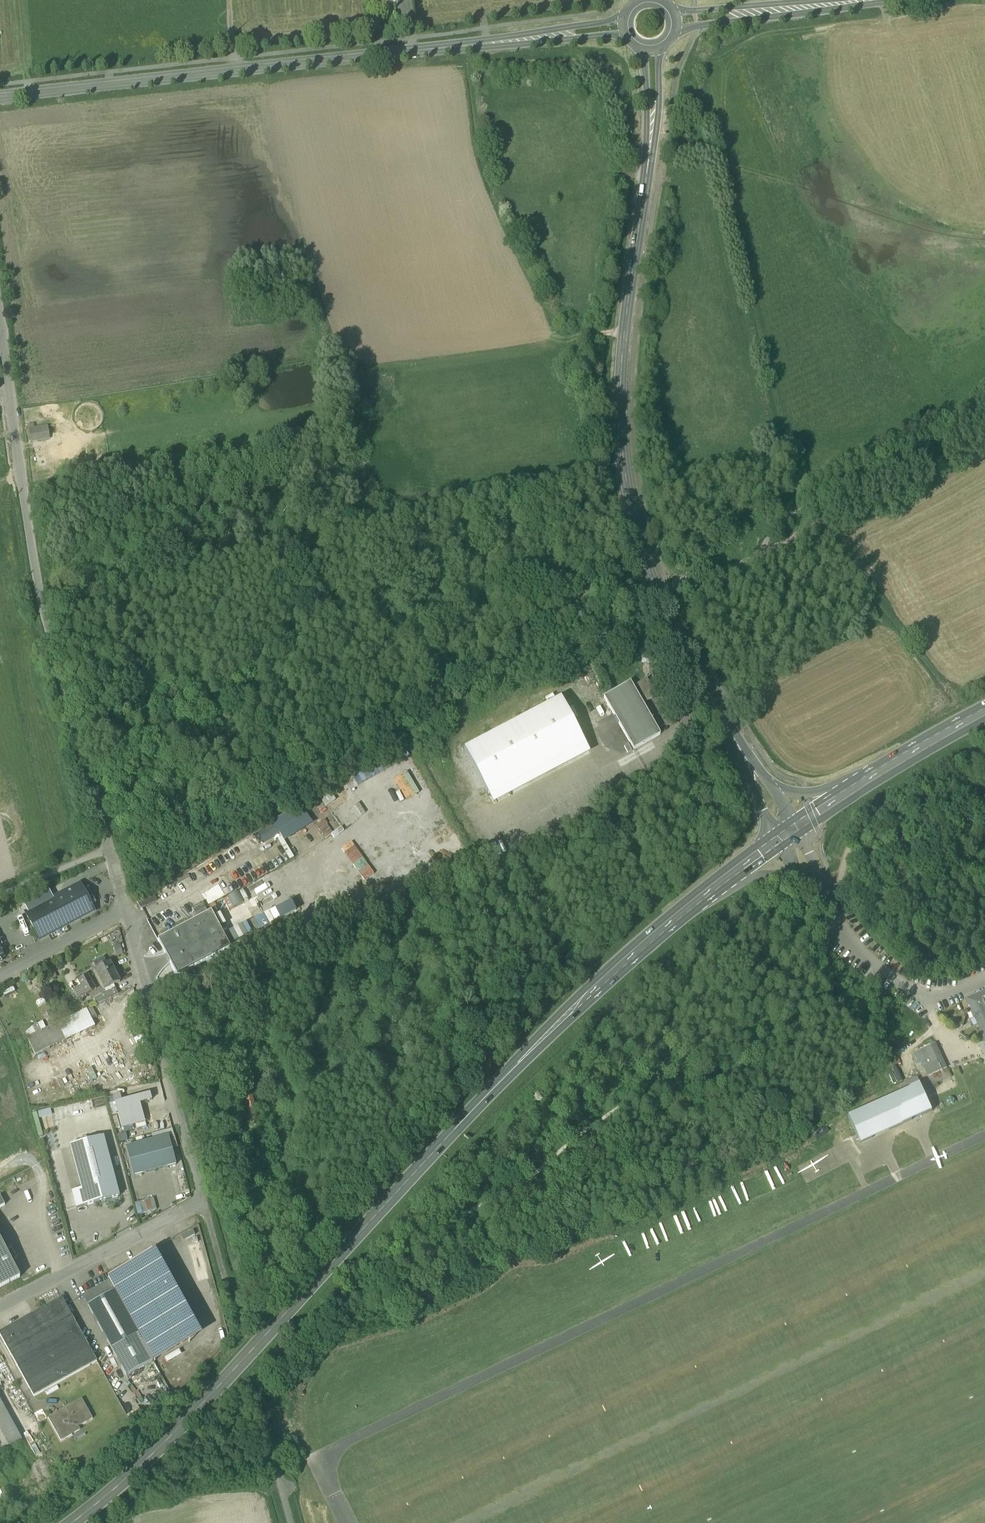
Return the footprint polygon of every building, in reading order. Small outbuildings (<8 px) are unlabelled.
[(48,427),(28,430),(30,443),(50,440),(48,427)] [(647,680),(633,688),(643,705),(654,699),(648,689),(651,688),(647,680)] [(660,736),(643,705),(633,688),(630,683),(604,698),(634,751),(660,736)] [(560,699),(464,750),(487,795),(585,743),(560,699)] [(590,754),(585,743),(487,795),(493,806),(590,754)] [(301,806),(272,824),(279,835),(284,843),(313,825),(301,806)] [(272,824),(257,833),(264,844),(279,835),(272,824)] [(94,913),(91,907),(83,892),(80,886),(54,899),(26,914),(40,941),(94,913)] [(88,889),(83,892),(91,907),(96,904),(88,889)] [(21,906),(26,914),(54,899),(50,891),(21,906)] [(239,893),(227,899),(233,909),(244,903),(239,893)] [(137,903),(142,911),(157,902),(152,894),(137,903)] [(159,941),(178,977),(230,950),(211,914),(159,941)] [(123,955),(120,945),(114,947),(117,958),(123,955)] [(95,972),(105,991),(120,983),(110,964),(95,972)] [(57,979),(54,971),(42,976),(45,984),(57,979)] [(82,988),(86,996),(96,991),(87,975),(78,980),(82,988)] [(101,995),(104,1001),(119,994),(115,987),(101,995)] [(75,992),(79,999),(86,996),(82,988),(75,992)] [(984,1042),(984,1001),(982,994),(966,1001),(969,1008),(970,1008),(972,1013),(971,1014),(974,1020),(975,1019),(984,1042)] [(104,1001),(101,995),(93,999),(96,1005),(104,1001)] [(97,1018),(92,1007),(86,1010),(91,1021),(97,1018)] [(27,1038),(36,1056),(94,1027),(91,1021),(86,1010),(27,1038)] [(33,1027),(25,1034),(27,1038),(46,1029),(43,1022),(33,1027)] [(925,1067),(929,1077),(947,1069),(936,1044),(921,1051),(925,1060),(928,1066),(925,1067)] [(921,1062),(925,1060),(921,1051),(914,1054),(918,1064),(921,1062)] [(895,1067),(889,1070),(895,1084),(902,1081),(895,1067)] [(909,1083),(911,1089),(921,1084),(918,1079),(909,1083)] [(911,1089),(848,1117),(860,1144),(933,1112),(921,1084),(911,1089)] [(118,1115),(122,1129),(133,1126),(132,1120),(143,1117),(140,1104),(152,1101),(150,1094),(122,1102),(115,1103),(118,1115)] [(112,1117),(118,1115),(115,1103),(109,1105),(112,1117)] [(51,1110),(38,1113),(39,1119),(52,1116),(51,1110)] [(43,1137),(37,1113),(32,1114),(38,1138),(43,1137)] [(132,1120),(133,1126),(145,1123),(143,1117),(132,1120)] [(269,1126),(272,1140),(278,1138),(277,1132),(280,1131),(278,1124),(269,1126)] [(152,1135),(153,1140),(169,1136),(169,1138),(174,1136),(172,1130),(152,1135)] [(126,1134),(118,1136),(119,1142),(128,1140),(126,1134)] [(153,1140),(126,1148),(134,1177),(176,1165),(172,1150),(169,1138),(169,1136),(153,1140)] [(174,1136),(169,1138),(172,1150),(177,1149),(174,1136)] [(104,1138),(70,1147),(81,1191),(85,1206),(120,1198),(104,1138)] [(76,1209),(85,1206),(81,1191),(72,1193),(76,1209)] [(135,1204),(138,1215),(157,1210),(153,1199),(135,1204)] [(195,1236),(193,1231),(181,1237),(184,1242),(195,1236)] [(20,1278),(0,1240),(0,1288),(20,1278)] [(108,1278),(155,1362),(202,1336),(156,1252),(108,1278)] [(88,1306),(127,1376),(153,1362),(114,1292),(109,1283),(83,1297),(88,1306)] [(34,1397),(97,1362),(62,1299),(0,1333),(0,1336),(34,1397)] [(0,1401),(0,1453),(22,1441),(0,1401)] [(48,1419),(61,1443),(73,1436),(71,1433),(93,1420),(82,1401),(48,1419)]
